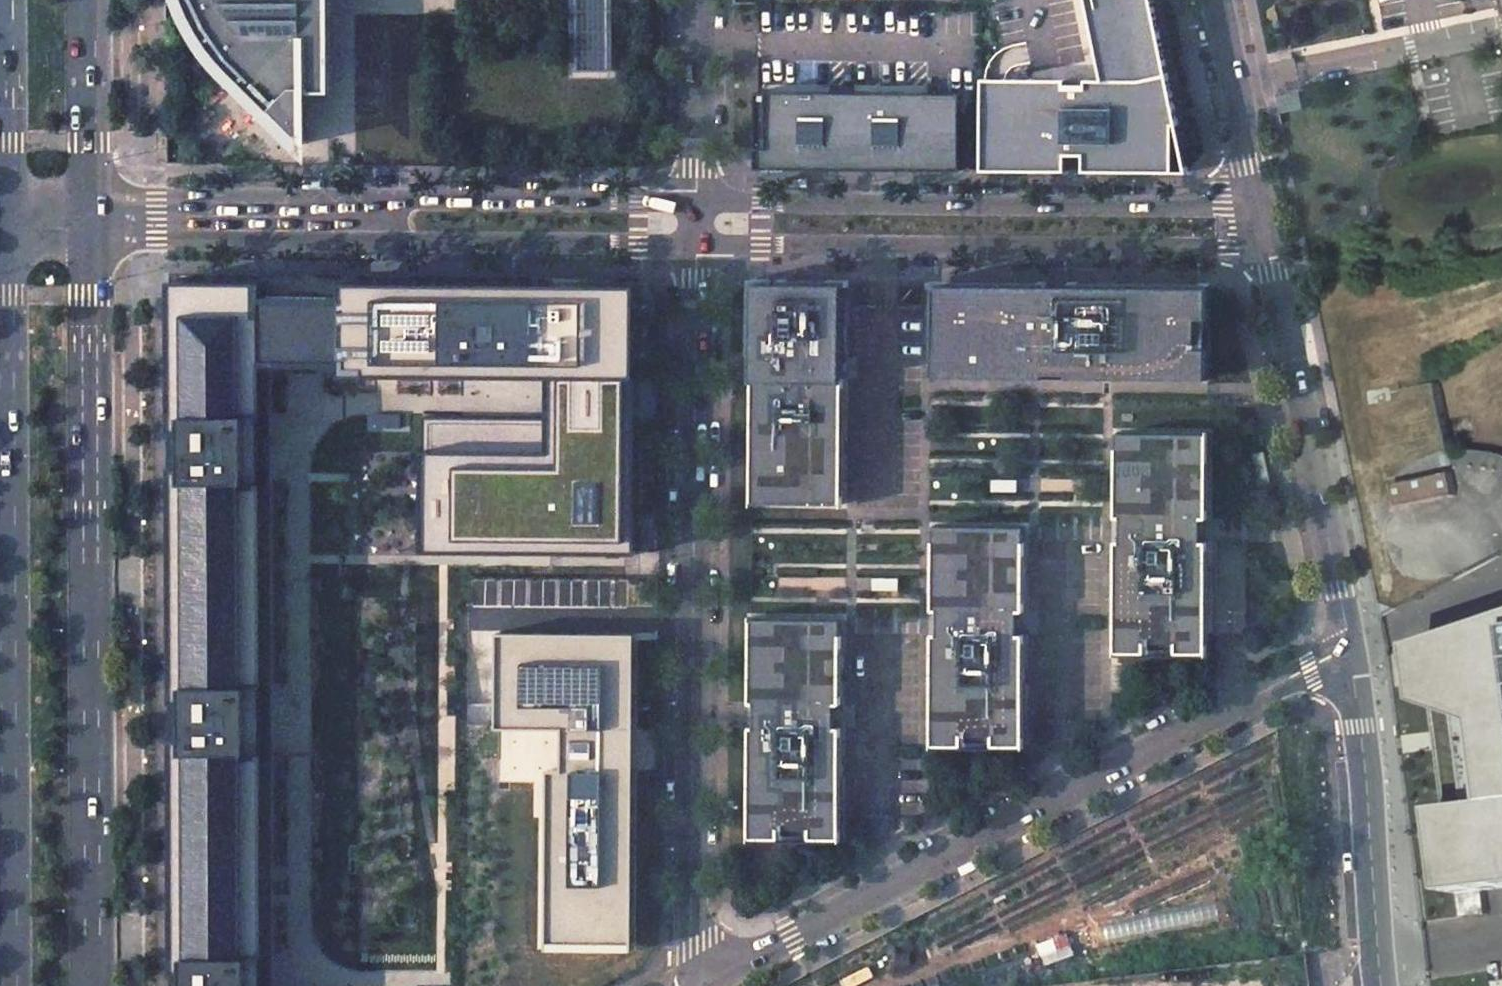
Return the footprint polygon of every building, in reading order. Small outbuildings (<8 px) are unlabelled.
[(188,20),(216,62),(230,76),(258,103),(273,117),(276,114),(308,144),(308,89),(313,89),(314,93),(335,93),(334,0),(180,0),(188,20)] [(575,14),(574,72),(607,72),(608,14),(608,0),(575,0),(575,14)] [(1100,79),(984,79),(984,170),(1194,170),(1158,0),(1086,0),(1100,79)] [(963,93),(758,91),(755,169),(965,170),(963,93)] [(847,281),(751,281),(751,353),(755,353),(754,502),(846,502),(847,281)] [(1049,282),(937,282),(936,378),(1049,378),(1049,373),(1071,373),(1071,378),(1211,378),(1212,282),(1071,282),(1072,285),(1049,285),(1049,282)] [(271,359),(299,359),(325,359),(325,383),(555,381),(556,461),(429,463),(430,550),(627,548),(624,294),(331,297),(331,310),(264,310),(264,295),(168,296),(178,985),(276,985),(271,359)] [(1212,432),(1119,432),(1119,518),(1125,518),(1125,540),(1119,540),(1119,653),(1149,653),(1150,642),(1178,643),(1179,654),(1210,653),(1211,541),(1205,541),(1205,518),(1211,518),(1212,432)] [(1269,469),(1265,451),(1255,453),(1258,472),(1269,469)] [(1273,489),(1269,470),(1259,472),(1263,490),(1263,491),(1273,489)] [(1454,473),(1395,485),(1400,507),(1458,495),(1454,473)] [(1029,526),(937,526),(936,612),(942,611),(942,634),(936,634),(936,746),(967,747),(967,736),(996,736),(996,747),(1029,748),(1029,684),(1028,684),(1029,634),(1022,635),(1022,612),(1029,612),(1029,526)] [(846,618),(754,617),(754,702),(760,703),(760,725),(754,725),(753,837),(785,837),(785,827),(814,827),(814,839),(846,839),(846,775),(846,726),(839,725),(840,703),(846,703),(846,618)] [(1429,645),(1436,700),(1494,720),(1501,781),(1501,621),(1429,645)] [(642,946),(642,637),(499,634),(500,733),(501,749),(549,750),(546,950),(642,946)] [(1449,806),(1459,886),(1501,881),(1501,798),(1449,806)]
